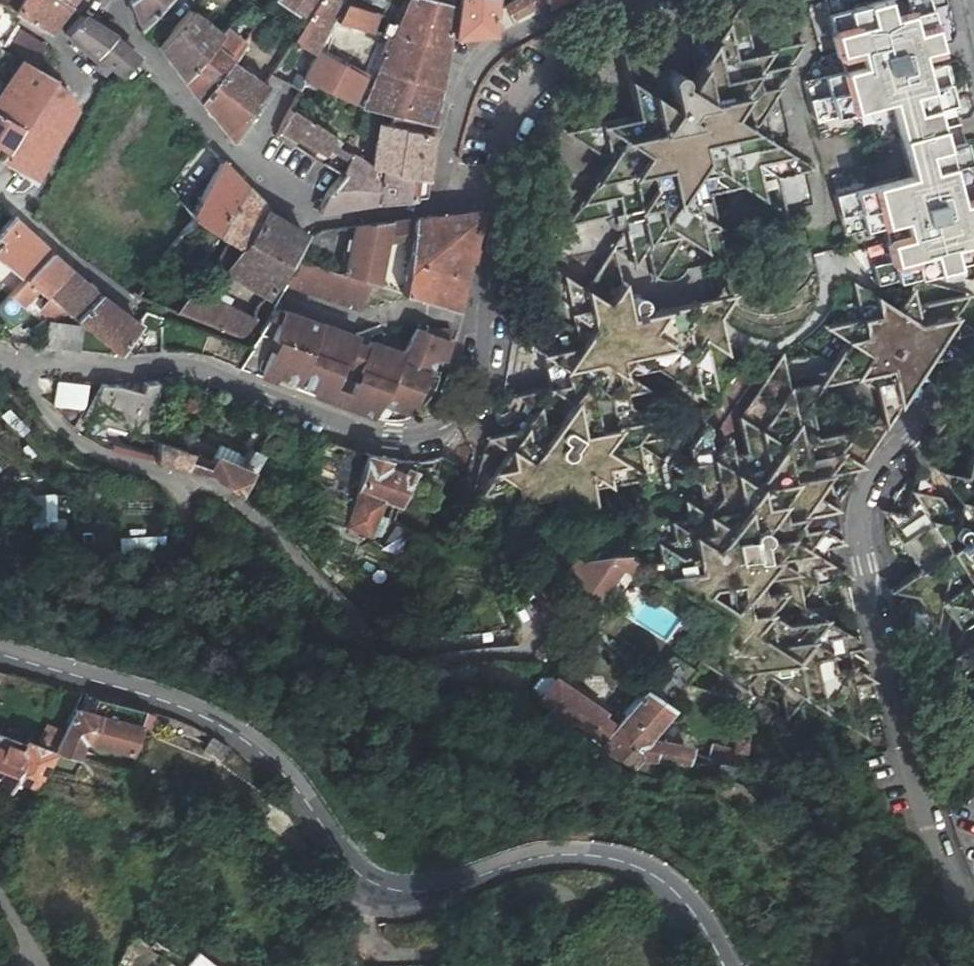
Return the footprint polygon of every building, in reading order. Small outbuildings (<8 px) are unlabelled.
[(16,12),(23,0),(0,0),(0,5),(16,12)] [(68,7),(54,0),(23,0),(16,12),(20,20),(47,34),(59,17),(68,7)] [(129,0),(135,16),(140,29),(166,0),(129,0)] [(294,38),(317,0),(275,0),(274,1),(295,15),(285,32),(294,38)] [(294,38),(291,44),(314,57),(316,55),(333,22),(334,23),(335,22),(344,3),(345,0),(317,0),(294,38)] [(395,34),(410,0),(405,0),(391,32),(395,34)] [(393,39),(446,52),(447,44),(453,8),(424,0),(410,0),(395,34),(393,39)] [(453,8),(454,0),(424,0),(453,8)] [(492,0),(457,0),(452,37),(491,34),(492,0)] [(618,47),(633,117),(565,133),(606,161),(565,226),(618,215),(621,228),(612,243),(582,290),(538,263),(553,333),(518,342),(542,357),(548,389),(512,397),(534,412),(523,430),(485,438),(507,454),(479,499),(517,491),(521,507),(556,499),(560,517),(598,509),(595,492),(645,480),(638,446),(676,437),(650,421),(643,390),(676,383),(720,409),(706,343),(726,355),(722,334),(719,318),(734,293),(657,309),(646,312),(637,314),(636,310),(639,309),(641,307),(642,305),(642,302),(642,299),(640,296),(634,295),(631,296),(628,298),(627,300),(627,302),(630,315),(626,316),(613,252),(616,251),(627,248),(631,268),(643,247),(651,282),(680,237),(724,264),(719,242),(710,194),(741,187),(772,207),(786,215),(779,178),(816,170),(771,140),(762,108),(801,45),(751,56),(738,0),(709,45),(687,33),(695,68),(683,85),(671,78),(673,74),(673,72),(672,71),(671,70),(668,69),(665,68),(662,69),(655,39),(645,52),(639,60),(618,47)] [(503,8),(512,23),(545,4),(546,6),(557,0),(517,0),(503,8)] [(959,266),(973,262),(973,267),(973,181),(963,137),(945,69),(942,59),(939,47),(933,23),(927,25),(923,0),(875,0),(866,2),(846,7),(845,0),(820,0),(838,70),(801,79),(813,121),(888,103),(907,173),(832,194),(843,236),(880,227),(889,259),(870,265),(876,287),(959,266)] [(927,25),(933,23),(929,8),(948,4),(947,0),(923,0),(927,25)] [(344,3),(335,22),(368,32),(375,13),(344,3)] [(154,44),(158,49),(189,12),(184,8),(154,44)] [(189,12),(158,49),(176,73),(182,80),(202,55),(218,36),(189,12)] [(112,37),(102,31),(81,19),(65,36),(93,60),(112,37)] [(218,36),(202,55),(182,80),(193,95),(197,101),(220,70),(224,64),(226,66),(242,45),(223,30),(218,36)] [(10,56),(18,61),(36,71),(48,51),(18,31),(10,43),(4,53),(10,56)] [(392,39),(393,39),(395,34),(391,32),(388,31),(386,37),(392,39)] [(137,58),(120,44),(112,37),(93,60),(94,62),(92,66),(103,73),(108,67),(119,75),(137,58)] [(446,52),(393,39),(392,39),(377,72),(379,72),(440,89),(446,52)] [(373,85),(367,82),(364,80),(365,76),(358,72),(356,76),(316,55),(314,57),(303,79),(305,79),(304,82),(363,108),(373,85)] [(6,153),(19,126),(48,78),(47,76),(36,71),(18,61),(0,95),(0,149),(6,153)] [(215,123),(229,140),(261,92),(226,66),(224,64),(220,70),(197,101),(215,123)] [(277,66),(270,77),(299,91),(304,82),(305,79),(303,79),(277,66)] [(373,85),(363,108),(379,112),(390,115),(388,120),(433,131),(438,101),(440,89),(379,72),(374,81),(373,85)] [(19,126),(6,153),(1,160),(17,171),(35,186),(72,114),(65,95),(48,78),(19,126)] [(275,135),(319,164),(327,151),(346,163),(351,155),(352,154),(350,153),(352,149),(289,112),(280,130),(275,135)] [(386,125),(388,120),(390,115),(379,112),(379,123),(386,125)] [(433,131),(388,120),(386,125),(379,123),(377,123),(371,168),(383,170),(396,173),(396,176),(426,181),(432,140),(433,131)] [(184,166),(181,172),(197,183),(214,159),(202,146),(184,166)] [(346,163),(319,212),(379,204),(383,170),(371,168),(351,155),(346,163)] [(245,190),(220,164),(190,217),(192,220),(217,235),(245,190)] [(424,197),(426,181),(396,176),(396,173),(383,170),(379,204),(424,197)] [(258,202),(245,190),(217,235),(242,250),(264,212),(258,202)] [(83,262),(136,298),(159,264),(192,220),(190,217),(179,200),(136,251),(83,210),(80,213),(58,243),(83,262)] [(12,219),(14,217),(0,209),(0,234),(12,219)] [(303,234),(264,212),(242,250),(226,277),(267,299),(303,234)] [(457,312),(482,212),(387,223),(383,250),(407,252),(401,295),(457,312)] [(0,234),(0,263),(23,281),(49,256),(12,219),(0,234)] [(377,287),(383,250),(387,223),(353,228),(345,276),(369,285),(377,287)] [(297,260),(330,271),(335,230),(321,231),(308,238),(296,260),(297,260)] [(46,299),(49,296),(68,273),(49,256),(23,281),(10,295),(22,306),(36,291),(46,299)] [(330,271),(297,260),(286,287),(360,312),(369,285),(345,276),(330,271)] [(175,272),(159,264),(136,298),(237,338),(243,337),(254,322),(168,282),(175,272)] [(97,298),(85,288),(68,273),(49,296),(64,310),(76,321),(97,298)] [(216,275),(207,291),(213,295),(212,296),(217,299),(226,282),(216,275)] [(867,647),(803,607),(816,586),(850,578),(828,563),(824,547),(840,542),(834,509),(927,363),(964,352),(944,340),(973,333),(973,329),(956,318),(970,293),(932,302),(919,323),(911,286),(896,309),(851,281),(860,319),(827,328),(847,340),(821,382),(790,388),(780,352),(738,419),(746,453),(731,456),(726,438),(714,456),(706,424),(688,449),(691,465),(674,469),(701,486),(707,515),(688,504),(691,522),(674,527),(677,544),(662,547),(665,565),(645,569),(728,623),(701,665),(744,693),(759,671),(777,683),(786,722),(801,699),(867,740),(863,725),(870,714),(881,721),(872,682),(851,667),(847,653),(867,647)] [(64,310),(49,296),(46,299),(47,300),(44,311),(52,319),(64,310)] [(115,312),(97,298),(76,321),(81,325),(120,356),(139,330),(115,312)] [(0,311),(0,312),(12,325),(25,312),(12,299),(0,311)] [(368,342),(281,310),(280,313),(277,321),(270,339),(274,340),(282,343),(278,355),(270,352),(261,377),(276,383),(278,377),(317,391),(314,397),(375,419),(381,404),(413,415),(427,373),(430,374),(436,358),(443,361),(450,331),(426,330),(426,333),(415,329),(404,355),(368,342)] [(277,321),(280,313),(272,310),(267,318),(277,321)] [(79,352),(81,325),(48,322),(46,348),(79,352)] [(274,340),(270,352),(278,355),(282,343),(274,340)] [(136,411),(148,415),(153,399),(101,382),(88,421),(128,434),(136,411)] [(82,411),(84,386),(59,385),(57,409),(82,411)] [(118,454),(138,458),(143,439),(122,435),(118,454)] [(138,458),(156,462),(156,443),(143,439),(138,458)] [(185,454),(156,443),(156,462),(156,464),(179,469),(185,454)] [(241,497),(260,455),(252,452),(248,460),(240,457),(218,447),(210,464),(197,461),(192,472),(212,477),(241,497)] [(887,591),(912,598),(903,647),(937,627),(941,607),(957,631),(947,683),(973,666),(973,455),(970,449),(964,476),(938,471),(957,501),(947,508),(917,463),(905,514),(878,508),(918,571),(887,591)] [(380,495),(401,500),(408,485),(415,468),(417,463),(387,461),(365,455),(347,531),(358,533),(360,527),(370,529),(380,495)] [(574,594),(579,606),(584,613),(622,557),(603,554),(583,559),(577,568),(572,582),(574,594)] [(299,645),(306,633),(294,626),(288,638),(299,645)] [(572,720),(603,740),(607,734),(599,724),(605,711),(552,677),(537,700),(571,722),(572,720)] [(607,734),(603,740),(598,747),(627,764),(633,756),(676,761),(681,743),(657,739),(654,745),(643,742),(670,704),(641,686),(607,734)] [(66,736),(58,754),(80,766),(87,750),(132,767),(147,724),(83,701),(66,736)] [(38,743),(58,754),(66,736),(46,724),(38,743)] [(0,731),(0,787),(2,783),(16,788),(19,782),(36,790),(50,755),(0,731)] [(202,755),(219,764),(228,747),(211,738),(202,755)] [(749,774),(742,740),(732,738),(732,751),(710,748),(709,769),(749,774)] [(201,955),(192,965),(215,965),(201,955)]
